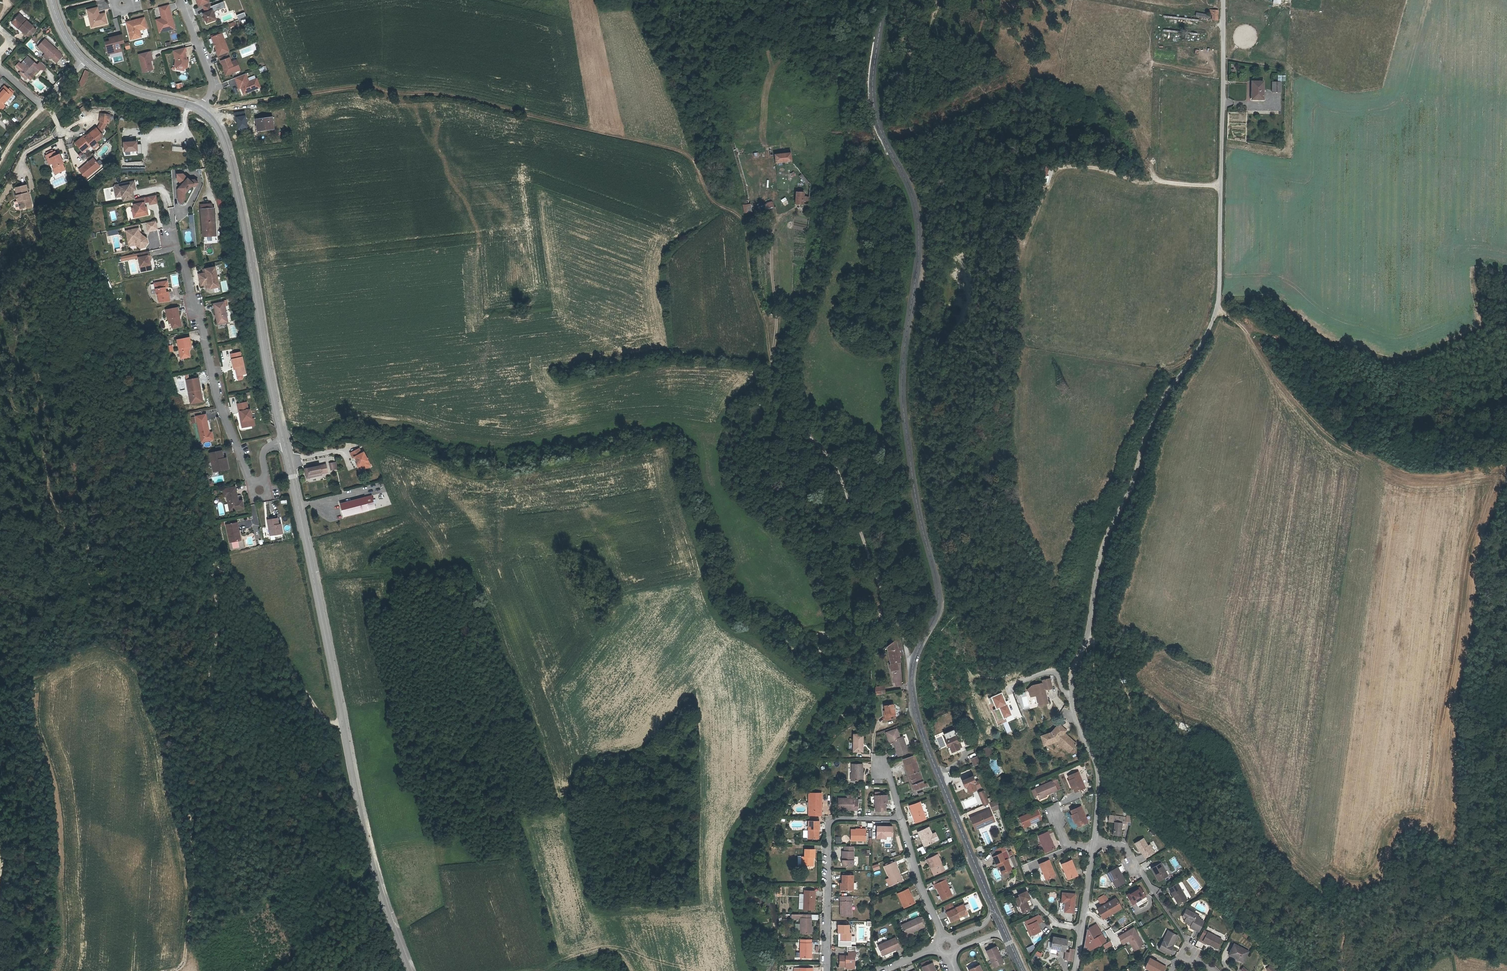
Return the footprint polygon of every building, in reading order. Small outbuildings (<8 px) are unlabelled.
[(195,1),(194,1),(197,9),(201,7),(208,5),(207,0),(195,0),(195,1)] [(167,7),(157,9),(159,17),(160,16),(161,20),(160,21),(154,22),(157,35),(166,33),(166,31),(172,29),(170,19),(167,20),(166,15),(169,14),(167,7)] [(209,8),(203,11),(204,15),(202,16),(205,25),(215,21),(209,8)] [(18,24),(17,25),(23,31),(24,31),(31,22),(17,10),(10,17),(18,24)] [(85,12),(89,30),(105,26),(102,16),(97,17),(95,10),(85,12)] [(18,24),(10,17),(9,20),(16,26),(17,25),(18,24)] [(142,20),(124,25),(129,42),(139,39),(137,32),(145,30),(142,20)] [(24,31),(27,34),(34,25),(31,22),(24,31)] [(45,50),(51,55),(52,56),(53,54),(58,59),(64,53),(58,48),(59,47),(46,35),(38,44),(45,50)] [(220,35),(210,39),(212,45),(213,45),(214,48),(213,48),(215,52),(214,53),(216,58),(224,77),(239,72),(236,65),(231,67),(230,64),(226,54),(228,53),(220,35)] [(122,44),(120,37),(107,40),(108,44),(103,45),(106,57),(111,55),(110,53),(118,51),(117,46),(122,44)] [(184,49),(171,52),(174,62),(173,69),(175,69),(183,70),(184,71),(185,70),(186,64),(185,64),(185,62),(183,54),(185,53),(184,49)] [(51,55),(45,50),(42,53),(48,58),(51,55)] [(150,58),(148,53),(136,56),(141,74),(151,72),(148,63),(147,58),(150,58)] [(29,70),(30,68),(33,65),(37,70),(40,66),(41,67),(46,62),(39,56),(35,60),(29,54),(18,66),(19,67),(27,73),(27,74),(30,71),(29,70)] [(90,69),(86,66),(79,80),(84,82),(90,69)] [(24,75),(27,73),(19,67),(17,69),(24,75)] [(244,75),(233,79),(235,84),(237,83),(240,89),(242,95),(257,90),(253,81),(247,83),(244,75)] [(1265,78),(1254,78),(1254,94),(1265,94),(1265,78)] [(3,101),(2,100),(11,89),(3,81),(0,84),(0,105),(3,101)] [(99,117),(103,118),(106,118),(106,110),(97,109),(97,117),(99,117)] [(267,115),(267,118),(261,119),(263,130),(278,127),(276,116),(272,117),(271,115),(267,115)] [(95,123),(75,139),(82,147),(91,140),(93,143),(98,139),(95,137),(102,131),(100,129),(95,123)] [(137,141),(122,141),(122,151),(137,151),(137,141)] [(44,153),(45,156),(49,154),(51,159),(54,163),(52,164),(55,170),(64,165),(61,159),(62,159),(57,149),(54,151),(53,148),(44,153)] [(791,162),(790,152),(774,153),(775,163),(791,162)] [(99,161),(93,153),(78,165),(85,173),(99,161)] [(182,173),(176,174),(176,181),(180,184),(176,188),(177,201),(181,204),(185,200),(184,194),(191,186),(196,186),(198,183),(194,178),(189,179),(182,173)] [(122,199),(133,197),(132,191),(130,191),(129,188),(131,188),(134,187),(132,179),(127,180),(128,182),(119,184),(118,182),(114,183),(112,184),(114,190),(120,189),(122,199)] [(26,203),(31,202),(29,196),(28,196),(27,191),(28,191),(27,183),(15,185),(18,199),(19,198),(21,207),(27,206),(26,203)] [(803,192),(795,192),(794,204),(808,205),(809,196),(802,195),(803,192)] [(143,195),(133,197),(134,202),(132,202),(133,205),(134,215),(145,213),(143,205),(143,200),(144,200),(143,195)] [(156,195),(148,197),(149,204),(157,203),(156,195)] [(785,197),(780,200),(784,206),(789,204),(785,197)] [(210,203),(199,205),(202,236),(215,235),(214,216),(213,214),(210,203)] [(742,204),(743,213),(751,212),(749,203),(742,204)] [(154,218),(144,220),(146,228),(156,227),(154,218)] [(136,221),(124,224),(127,240),(135,239),(136,242),(139,244),(143,243),(145,240),(144,236),(140,234),(139,234),(137,235),(135,226),(137,224),(136,221)] [(147,249),(137,251),(138,260),(137,260),(138,265),(140,264),(141,269),(149,268),(148,263),(147,263),(146,259),(147,258),(148,258),(147,249)] [(213,266),(203,268),(203,270),(201,271),(202,272),(196,274),(199,284),(204,283),(205,283),(206,285),(207,285),(208,287),(217,285),(213,266)] [(165,287),(164,281),(152,283),(154,289),(155,294),(156,294),(158,302),(168,300),(167,292),(164,292),(163,287),(165,287)] [(217,323),(227,321),(224,305),(223,301),(222,301),(212,303),(217,323)] [(169,318),(170,323),(171,327),(180,325),(176,307),(164,309),(166,318),(167,318),(169,318)] [(186,346),(188,345),(190,345),(188,336),(176,339),(180,357),(189,356),(187,348),(186,346)] [(237,375),(246,373),(242,356),(241,356),(234,358),(232,358),(234,367),(235,366),(237,375)] [(198,388),(200,388),(197,377),(186,379),(191,403),(201,400),(198,388)] [(245,420),(246,426),(256,424),(254,418),(253,418),(251,409),(249,409),(247,401),(238,404),(240,411),(241,411),(243,420),(245,420)] [(212,440),(210,432),(207,414),(197,415),(202,442),(212,440)] [(355,447),(347,452),(349,457),(351,456),(354,462),(356,465),(355,466),(357,470),(368,464),(360,451),(358,452),(355,447)] [(224,459),(224,458),(222,451),(210,453),(214,472),(225,469),(223,459),(224,459)] [(323,464),(302,469),(305,478),(320,475),(319,473),(325,472),(323,464)] [(232,503),(233,510),(245,508),(243,500),(241,501),(240,497),(242,497),(242,495),(238,496),(236,487),(223,489),(225,497),(227,496),(229,504),(232,503)] [(374,509),(370,496),(339,504),(342,516),(374,509)] [(283,534),(281,524),(280,518),(269,520),(272,536),(283,534)] [(239,531),(240,531),(238,523),(227,525),(231,543),(241,541),(239,531)] [(886,647),(888,653),(891,652),(893,664),(890,665),(889,665),(891,672),(899,670),(897,664),(901,662),(899,656),(902,655),(902,650),(899,650),(899,649),(902,649),(899,638),(886,647)] [(1034,689),(1035,693),(1036,693),(1039,703),(1048,701),(1045,689),(1044,687),(1045,686),(1046,688),(1053,686),(1050,675),(1043,677),(1043,680),(1031,683),(1027,687),(1030,690),(1034,689)] [(875,695),(885,694),(884,686),(876,687),(875,695)] [(1016,695),(1023,711),(1032,707),(1024,691),(1016,695)] [(997,710),(999,708),(1004,719),(1012,715),(1007,705),(1002,693),(991,698),(997,710)] [(884,705),(885,710),(883,711),(885,719),(895,717),(894,715),(895,715),(893,704),(884,705)] [(1040,733),(1043,743),(1057,739),(1069,750),(1076,741),(1067,734),(1066,735),(1063,732),(1066,728),(1058,721),(1051,730),(1040,733)] [(898,730),(887,734),(889,740),(892,739),(898,756),(909,752),(903,736),(900,737),(898,730)] [(954,730),(944,734),(946,741),(945,742),(947,747),(948,746),(951,753),(959,750),(958,749),(961,748),(959,743),(958,743),(955,737),(956,737),(954,730)] [(940,747),(945,745),(942,737),(943,737),(941,733),(936,735),(940,747)] [(863,734),(854,734),(853,751),(863,751),(863,734)] [(992,748),(983,752),(985,757),(994,753),(992,748)] [(909,756),(903,758),(906,766),(912,763),(909,756)] [(912,763),(906,766),(915,790),(924,787),(915,762),(912,763)] [(852,774),(852,780),(861,780),(861,763),(850,764),(850,774),(852,774)] [(1070,780),(1073,788),(1075,791),(1085,787),(1078,771),(1068,776),(1070,780)] [(962,780),(964,785),(966,784),(968,790),(976,787),(974,781),(976,780),(974,775),(962,780)] [(1054,786),(1058,784),(1054,775),(1050,777),(1052,782),(1054,786)] [(1054,786),(1052,782),(1034,790),(1037,799),(1052,793),(1056,791),(1060,789),(1058,784),(1054,786)] [(983,806),(989,803),(984,790),(977,793),(983,806)] [(886,801),(886,795),(879,795),(879,792),(875,792),(875,810),(886,810),(886,801)] [(810,811),(808,811),(808,816),(821,816),(821,793),(808,793),(808,802),(811,802),(810,811)] [(854,802),(854,798),(838,798),(838,810),(857,810),(857,802),(854,802)] [(915,813),(917,820),(926,817),(921,801),(910,805),(913,813),(915,813)] [(990,804),(993,812),(1000,809),(997,801),(995,802),(990,804)] [(1073,814),(1076,822),(1078,825),(1088,821),(1081,806),(1071,810),(1073,814)] [(980,818),(978,815),(970,818),(975,831),(979,830),(978,828),(991,822),(991,824),(995,823),(990,810),(984,812),(985,816),(980,818)] [(1041,820),(1037,810),(1019,817),(1023,827),(1041,820)] [(1126,824),(1127,817),(1110,815),(1109,821),(1115,821),(1114,834),(1121,835),(1122,827),(1126,828),(1126,824)] [(819,829),(819,821),(808,821),(808,839),(817,839),(817,829),(819,829)] [(894,826),(877,826),(877,838),(886,838),(887,835),(894,836),(894,826)] [(858,829),(851,828),(851,840),(866,840),(866,827),(858,828),(858,829)] [(935,841),(929,827),(919,831),(925,846),(935,841)] [(1052,841),(1048,832),(1038,836),(1045,853),(1053,850),(1050,842),(1052,841)] [(1135,842),(1139,850),(1141,849),(1145,857),(1155,851),(1150,843),(1148,845),(1143,837),(1135,842)] [(854,866),(854,846),(845,846),(845,852),(843,852),(843,867),(854,866)] [(994,856),(1006,851),(1005,848),(1001,850),(1000,849),(992,852),(994,856)] [(814,850),(804,851),(804,859),(801,859),(802,869),(813,868),(813,858),(814,858),(814,850)] [(933,866),(936,874),(945,870),(938,855),(941,854),(940,851),(932,854),(933,857),(927,860),(931,867),(933,866)] [(1000,864),(1004,875),(1012,872),(1007,860),(1009,859),(1006,851),(994,856),(992,858),(995,866),(997,865),(1000,864)] [(1066,870),(1069,878),(1078,874),(1072,859),(1062,863),(1065,871),(1066,870)] [(1044,871),(1047,878),(1055,875),(1048,860),(1039,864),(1042,871),(1044,871)] [(889,878),(892,885),(902,881),(896,866),(897,866),(895,861),(884,866),(889,878)] [(1168,875),(1161,863),(1152,868),(1159,880),(1168,875)] [(1109,873),(1114,881),(1117,886),(1126,881),(1118,868),(1109,873)] [(948,879),(946,875),(933,881),(935,885),(934,886),(936,889),(937,889),(942,900),(952,896),(946,880),(948,879)] [(854,876),(843,876),(843,890),(853,890),(854,876)] [(1175,896),(1180,903),(1188,899),(1179,883),(1169,889),(1173,897),(1175,896)] [(1146,897),(1141,887),(1126,895),(1132,905),(1146,897)] [(915,903),(908,888),(898,892),(904,907),(915,903)] [(815,910),(815,891),(804,891),(804,910),(815,910)] [(1015,898),(1018,905),(1020,904),(1023,912),(1030,909),(1027,901),(1026,901),(1025,899),(1029,898),(1026,891),(1018,894),(1019,896),(1015,898)] [(1063,902),(1062,911),(1071,913),(1073,894),(1060,892),(1059,901),(1063,902)] [(852,896),(841,896),(840,915),(851,916),(852,896)] [(1116,899),(1098,909),(1103,918),(1122,908),(1116,899)] [(953,902),(944,906),(947,913),(956,909),(953,902)] [(968,913),(964,905),(956,909),(947,913),(946,913),(951,923),(960,919),(959,917),(968,913)] [(1196,916),(1197,914),(1187,909),(1182,918),(1186,919),(1185,921),(1192,925),(1190,927),(1199,932),(1205,921),(1200,918),(1196,916)] [(811,934),(811,915),(791,914),(791,918),(800,918),(800,934),(811,934)] [(925,924),(923,918),(922,916),(903,925),(907,935),(926,926),(925,924)] [(1028,924),(1032,934),(1040,931),(1037,923),(1042,921),(1040,916),(1037,916),(1025,920),(1026,925),(1028,924)] [(838,932),(841,932),(841,940),(843,940),(843,946),(848,946),(851,946),(851,940),(852,940),(852,933),(852,932),(849,932),(849,924),(838,924),(838,932)] [(1091,934),(1099,929),(1097,924),(1088,928),(1091,934)] [(1083,954),(1106,941),(1099,929),(1091,934),(1088,928),(1088,929),(1083,954)] [(1121,940),(1123,939),(1125,942),(1129,940),(1131,939),(1136,949),(1144,945),(1134,928),(1119,936),(1119,937),(1121,940)] [(1170,945),(1176,935),(1169,931),(1160,948),(1169,953),(1173,946),(1170,945)] [(1223,939),(1209,932),(1204,941),(1218,948),(1223,939)] [(1170,945),(1173,946),(1179,936),(1176,935),(1170,945)] [(1067,940),(1053,937),(1051,947),(1065,950),(1067,940)] [(901,948),(897,938),(878,946),(882,956),(901,948)] [(811,958),(811,940),(800,939),(800,958),(811,958)] [(1249,952),(1236,944),(1231,954),(1245,961),(1249,952)] [(1003,964),(996,947),(987,951),(994,967),(1003,964)] [(1069,955),(1068,960),(1072,961),(1074,949),(1070,949),(1069,952),(1066,952),(1065,954),(1069,955)] [(847,967),(854,967),(855,957),(856,957),(856,952),(849,952),(848,956),(841,956),(840,966),(847,967)] [(1157,970),(1163,970),(1166,966),(1151,957),(1145,967),(1152,970),(1153,970),(1154,969),(1157,970)] [(935,969),(932,962),(921,966),(923,970),(933,970),(935,969)]
